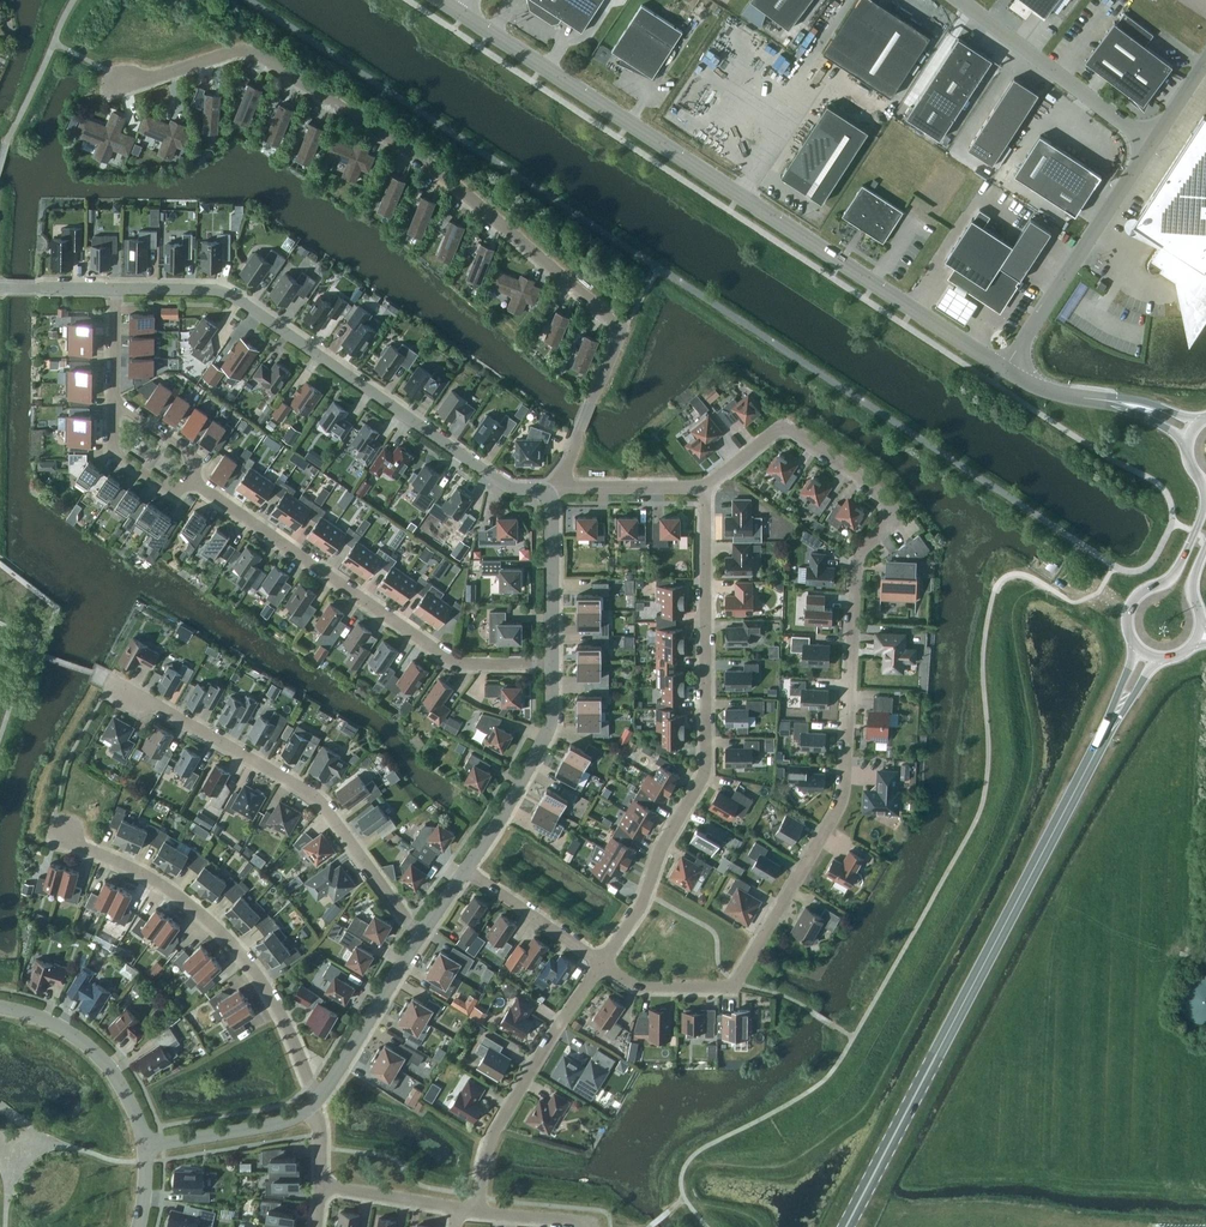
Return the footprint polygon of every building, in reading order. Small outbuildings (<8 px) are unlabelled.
[(602,0),(530,0),(528,2),(530,9),(552,24),(559,22),(562,17),(582,30),(602,0)] [(766,11),(751,0),(750,0),(741,12),(761,27),(766,11)] [(789,28),(810,0),(751,0),(766,11),(789,28)] [(823,53),(890,96),(931,35),(876,0),(858,0),(823,53)] [(1009,3),(1026,16),(1032,8),(1044,17),(1057,0),(1011,0),(1009,3)] [(659,70),(658,69),(683,30),(642,4),(612,50),(622,56),(619,63),(616,61),(616,62),(655,79),(659,70)] [(1116,23),(1114,21),(1085,60),(1143,104),(1172,65),(1146,45),(1153,34),(1124,12),(1116,23)] [(906,116),(937,136),(940,138),(992,59),(958,37),(906,116)] [(797,57),(789,69),(803,78),(811,65),(797,57)] [(250,78),(245,73),(232,88),(238,92),(246,82),(250,78)] [(1013,78),(968,148),(992,164),(1038,94),(1013,78)] [(238,92),(243,97),(238,109),(236,114),(250,120),(262,89),(249,84),(248,84),(246,82),(238,92)] [(218,127),(220,94),(203,93),(205,89),(199,86),(192,104),(198,106),(206,107),(204,126),(218,127)] [(265,106),(270,110),(281,98),(276,93),(265,106)] [(268,134),(281,139),(293,109),(280,104),(268,134)] [(781,175),(822,202),(869,131),(827,104),(781,175)] [(108,161),(113,148),(128,154),(135,137),(120,131),(125,117),(113,112),(107,126),(83,117),(76,133),(100,143),(95,156),(108,161)] [(299,154),(312,159),(324,128),(311,124),(308,122),(312,117),(307,113),(294,127),(306,137),(299,154)] [(159,153),(172,158),(177,145),(184,148),(190,133),(179,128),(181,124),(172,120),(170,124),(146,115),(140,130),(164,140),(159,153)] [(1158,271),(1161,269),(1182,283),(1188,307),(1199,305),(1205,303),(1205,302),(1205,116),(1204,115),(1132,224),(1161,243),(1149,261),(1148,265),(1149,268),(1151,271),(1155,272),(1158,271)] [(66,130),(72,133),(78,118),(72,116),(66,130)] [(1014,174),(1075,214),(1101,174),(1040,135),(1014,174)] [(348,163),(343,175),(356,180),(361,168),(369,171),(374,156),(363,152),(365,148),(356,144),(354,148),(330,139),(324,153),(348,163)] [(1006,143),(993,163),(999,167),(1011,147),(1006,143)] [(377,174),(381,162),(376,161),(372,172),(377,174)] [(377,178),(382,183),(393,170),(387,165),(377,178)] [(392,175),(380,206),(393,211),(405,180),(392,175)] [(862,184),(842,215),(883,242),(904,211),(862,184)] [(424,190),(418,186),(408,199),(418,207),(411,227),(423,232),(435,201),(423,196),(422,196),(420,195),(424,190)] [(121,211),(121,204),(113,203),(113,211),(121,211)] [(150,217),(159,217),(159,208),(151,208),(150,217)] [(972,218),(945,259),(959,268),(953,278),(967,287),(972,291),(972,290),(1000,309),(1015,286),(1020,278),(1051,231),(1031,217),(1013,245),(984,226),(990,216),(980,208),(973,218),(972,218)] [(447,210),(435,224),(440,229),(453,215),(447,210)] [(439,251),(452,256),(464,226),(451,221),(439,251)] [(52,250),(52,255),(53,257),(53,267),(72,267),(72,247),(82,247),(83,228),(63,228),(63,238),(53,238),(53,248),(52,250)] [(129,267),(147,268),(147,247),(157,247),(157,230),(139,230),(139,239),(130,239),(129,267)] [(203,269),(222,269),(222,259),(230,259),(231,234),(218,233),(218,241),(203,241),(203,251),(202,251),(202,259),(203,259),(203,269)] [(466,246),(471,251),(482,238),(477,233),(466,246)] [(166,268),(184,268),(184,250),(192,251),(192,234),(183,234),(183,244),(167,243),(166,268)] [(95,235),(92,238),(92,267),(110,267),(110,252),(117,252),(117,235),(95,235)] [(288,251),(295,240),(288,235),(281,246),(288,251)] [(469,274),(482,279),(494,248),(481,243),(469,274)] [(299,248),(307,254),(310,250),(301,244),(299,248)] [(241,273),(257,284),(268,269),(276,274),(286,259),(272,248),(265,258),(256,252),(254,254),(252,252),(246,261),(248,263),(241,273)] [(521,275),(520,280),(496,270),(490,285),(513,295),(508,308),(521,313),(526,300),(534,303),(540,288),(529,283),(531,279),(521,275)] [(303,271),(296,280),(285,273),(271,294),(287,305),(296,292),(304,297),(316,280),(303,271)] [(1079,300),(1090,284),(1083,280),(1064,309),(1070,313),(1074,307),(1071,305),(1076,297),(1079,300)] [(1097,286),(1103,290),(1107,284),(1101,280),(1097,286)] [(979,308),(950,289),(936,310),(965,328),(979,308)] [(331,304),(319,296),(304,317),(320,328),(331,313),(337,318),(341,312),(348,302),(338,295),(331,304)] [(542,312),(548,317),(559,304),(554,299),(542,312)] [(348,302),(341,312),(345,315),(352,305),(348,302)] [(355,303),(345,317),(349,320),(359,306),(355,303)] [(355,326),(343,343),(359,355),(376,331),(365,323),(371,314),(360,306),(359,306),(349,320),(348,321),(355,326)] [(179,309),(162,308),(162,318),(179,318),(179,309)] [(547,334),(560,340),(569,316),(557,311),(547,334)] [(165,330),(157,330),(157,328),(154,328),(154,314),(130,314),(130,323),(133,323),(133,328),(136,328),(135,336),(154,336),(165,336),(165,330)] [(67,324),(67,337),(92,337),(93,323),(90,323),(90,316),(71,315),(71,324),(67,324)] [(193,347),(195,348),(192,353),(195,355),(206,363),(214,351),(205,344),(211,335),(217,326),(204,317),(196,329),(190,330),(191,336),(192,342),(193,347)] [(569,338),(575,343),(587,329),(581,324),(569,338)] [(575,361),(588,366),(598,340),(585,335),(575,361)] [(135,350),(135,358),(151,358),(151,350),(153,350),(154,336),(135,336),(130,336),(129,345),(132,345),(132,350),(135,350)] [(92,351),(92,337),(67,337),(67,349),(71,349),(71,358),(89,359),(89,351),(92,351)] [(242,339),(224,366),(239,376),(257,350),(242,339)] [(382,354),(384,355),(376,366),(391,377),(401,363),(409,368),(419,354),(403,342),(398,349),(391,344),(389,346),(388,345),(386,346),(382,352),(382,354)] [(135,358),(129,357),(129,367),(132,367),(132,372),(135,372),(135,387),(150,379),(151,372),(153,372),(153,358),(151,358),(135,358)] [(66,370),(66,383),(92,383),(92,369),(89,369),(89,361),(71,361),(71,370),(66,370)] [(271,369),(262,363),(254,375),(263,381),(263,382),(276,391),(290,371),(277,362),(271,369)] [(212,363),(203,377),(215,386),(219,379),(215,377),(221,369),(212,363)] [(405,387),(421,397),(426,390),(435,397),(434,398),(435,398),(448,379),(447,379),(436,372),(434,376),(420,366),(405,387)] [(161,405),(167,409),(178,394),(176,396),(170,392),(172,390),(160,382),(158,384),(153,380),(137,389),(144,393),(143,395),(148,398),(146,402),(154,407),(156,405),(160,407),(161,405)] [(250,389),(253,384),(248,381),(245,386),(250,389)] [(310,411),(313,407),(313,405),(321,393),(307,382),(293,402),(308,413),(308,412),(310,411)] [(91,397),(92,383),(66,383),(66,395),(70,395),(70,397),(73,397),(73,404),(88,405),(89,397),(91,397)] [(702,393),(710,403),(720,394),(712,385),(702,393)] [(447,416),(453,420),(457,415),(466,421),(475,408),(466,402),(467,400),(452,390),(438,410),(440,410),(440,413),(445,416),(447,416)] [(689,399),(701,415),(709,409),(697,393),(689,399)] [(178,394),(167,409),(164,414),(172,419),(174,417),(178,420),(179,417),(185,422),(196,407),(194,409),(188,405),(190,402),(178,394)] [(717,411),(729,426),(741,416),(746,422),(760,410),(755,404),(757,403),(750,394),(740,403),(735,397),(717,411)] [(272,414),(283,421),(292,407),(282,400),(272,414)] [(353,424),(343,417),(348,411),(334,401),(320,421),(333,430),(332,432),(342,439),(353,424)] [(66,416),(66,428),(91,429),(91,415),(88,415),(88,407),(70,407),(70,416),(66,416)] [(196,407),(185,422),(182,426),(190,432),(192,429),(195,432),(197,430),(203,434),(214,419),(212,421),(206,417),(208,415),(196,407)] [(229,417),(230,412),(225,409),(221,411),(221,416),(225,419),(229,417)] [(262,424),(268,416),(262,412),(257,420),(262,424)] [(500,421),(489,414),(488,415),(486,414),(483,417),(481,420),(480,424),(481,425),(474,435),(491,446),(502,431),(508,435),(517,421),(505,413),(500,421)] [(546,417),(541,416),(539,420),(546,422),(548,417),(549,414),(547,413),(546,417)] [(553,427),(555,420),(548,417),(546,422),(545,424),(553,427)] [(696,453),(700,459),(714,447),(709,441),(722,431),(710,417),(692,431),(697,437),(687,446),(694,455),(696,453)] [(203,434),(200,439),(208,444),(210,442),(213,445),(214,444),(220,448),(221,446),(230,434),(234,428),(227,423),(225,427),(214,419),(203,434)] [(248,434),(253,426),(243,419),(238,426),(248,434)] [(362,447),(356,456),(368,464),(382,443),(375,438),(379,432),(365,423),(353,440),(362,447)] [(513,453),(517,456),(517,463),(528,463),(534,467),(537,463),(541,463),(541,449),(545,449),(551,432),(532,425),(527,439),(517,439),(517,447),(513,453)] [(292,444),(300,431),(292,426),(284,438),(292,444)] [(91,429),(66,428),(65,441),(70,441),(69,450),(88,450),(88,443),(91,443),(91,429)] [(267,435),(263,441),(270,446),(274,440),(267,435)] [(403,447),(401,447),(399,446),(394,453),(385,447),(370,469),(379,475),(385,467),(398,477),(413,456),(406,451),(406,449),(403,447)] [(297,450),(292,457),(307,468),(312,461),(297,450)] [(246,461),(249,457),(242,452),(239,457),(246,461)] [(791,470),(795,464),(780,453),(776,460),(774,458),(768,467),(779,475),(773,484),(786,492),(798,474),(791,470)] [(233,481),(241,469),(246,461),(239,457),(236,461),(225,454),(211,473),(219,479),(221,476),(225,479),(226,477),(233,481)] [(325,460),(319,456),(314,463),(321,467),(325,460)] [(249,457),(246,461),(241,469),(246,473),(236,488),(248,496),(263,475),(251,466),(255,461),(249,457)] [(72,471),(78,476),(77,478),(78,479),(76,483),(86,490),(101,469),(89,461),(88,462),(85,460),(72,460),(72,471)] [(425,464),(418,474),(414,471),(408,479),(421,488),(412,502),(425,511),(435,497),(429,492),(440,475),(425,464)] [(285,482),(289,476),(282,472),(279,477),(285,482)] [(120,483),(109,475),(107,477),(101,473),(90,488),(98,493),(95,496),(96,497),(106,503),(120,483)] [(277,493),(281,486),(285,482),(279,477),(275,483),(263,475),(248,496),(260,505),(271,490),(277,493)] [(807,506),(820,515),(831,497),(825,492),(829,486),(814,476),(810,482),(808,481),(802,490),(813,498),(807,506)] [(355,491),(363,497),(372,485),(363,479),(355,491)] [(272,512),(284,521),(299,499),(292,495),(296,489),(285,482),(281,486),(277,493),(282,497),(272,512)] [(121,486),(110,501),(118,506),(115,510),(116,510),(126,517),(140,496),(128,488),(127,491),(121,486)] [(447,498),(442,506),(459,518),(464,521),(458,528),(465,533),(476,517),(469,512),(469,513),(464,510),(473,497),(458,487),(449,499),(447,498)] [(343,493),(337,502),(343,506),(349,497),(353,492),(346,488),(343,493)] [(90,492),(86,490),(81,497),(85,499),(90,492)] [(299,499),(284,521),(296,529),(306,514),(312,518),(320,506),(303,494),(299,499)] [(321,504),(325,499),(318,494),(315,499),(321,504)] [(725,524),(725,530),(726,531),(726,534),(733,534),(733,541),(762,541),(762,516),(753,516),(750,516),(750,499),(733,499),(733,516),(726,516),(726,523),(725,524)] [(826,519),(839,527),(844,518),(856,526),(862,517),(860,516),(864,509),(849,499),(844,506),(838,501),(826,519)] [(135,524),(146,531),(160,510),(148,502),(147,504),(141,500),(130,515),(138,520),(135,524)] [(326,510),(320,506),(312,518),(318,522),(307,537),(319,545),(334,524),(322,516),(326,510)] [(160,510),(146,531),(153,536),(149,543),(159,550),(166,539),(176,524),(170,520),(172,518),(160,510)] [(207,518),(195,510),(183,527),(184,528),(182,531),(196,547),(212,524),(206,519),(207,518)] [(479,539),(479,544),(499,544),(502,542),(517,542),(517,535),(517,531),(521,529),(517,522),(517,517),(499,517),(499,521),(499,528),(486,529),(486,539),(479,539)] [(590,535),(590,545),(605,545),(605,524),(597,524),(597,517),(575,517),(575,528),(579,528),(579,535),(590,535)] [(616,517),(616,528),(619,528),(619,535),(631,535),(631,545),(646,545),(646,524),(638,524),(638,517),(616,517)] [(661,524),(653,524),(653,545),(668,545),(668,535),(680,535),(680,528),(683,528),(683,517),(661,517),(661,524)] [(787,517),(779,529),(789,535),(796,523),(787,517)] [(412,531),(417,525),(411,521),(407,527),(412,531)] [(342,539),(348,542),(356,531),(356,530),(350,526),(346,532),(334,524),(319,545),(331,554),(342,539)] [(358,526),(356,530),(356,531),(362,535),(365,531),(358,526)] [(208,555),(215,560),(216,559),(215,558),(218,553),(228,559),(236,548),(236,547),(227,540),(231,534),(230,534),(229,536),(217,528),(202,550),(209,555),(208,555)] [(806,530),(801,538),(810,545),(816,537),(806,530)] [(356,531),(348,542),(353,546),(343,561),(355,570),(370,548),(358,540),(362,535),(356,531)] [(915,600),(916,600),(917,576),(915,576),(915,573),(915,571),(914,569),(912,566),(911,565),(909,563),(930,548),(919,533),(885,557),(889,564),(889,575),(882,574),(880,598),(915,600)] [(450,553),(460,560),(470,546),(460,539),(450,553)] [(726,573),(753,573),(753,556),(751,556),(751,542),(743,542),(736,542),(733,542),(733,556),(726,556),(726,573)] [(249,589),(258,575),(263,569),(256,564),(262,556),(247,546),(234,565),(247,574),(241,583),(249,589)] [(421,553),(429,559),(434,551),(426,546),(421,553)] [(378,563),(383,567),(391,555),(380,547),(376,553),(370,548),(355,570),(367,578),(378,563)] [(532,558),(532,547),(521,547),(522,558),(532,558)] [(237,557),(241,552),(236,548),(228,559),(228,560),(232,563),(237,557)] [(185,560),(189,553),(184,550),(180,556),(185,560)] [(811,565),(808,565),(807,582),(833,584),(834,566),(824,566),(824,561),(825,561),(826,553),(811,552),(811,565)] [(378,586),(390,594),(405,573),(393,565),(397,559),(391,555),(383,567),(389,571),(378,586)] [(448,567),(451,562),(444,557),(440,562),(448,567)] [(521,568),(501,568),(501,559),(482,559),(482,574),(501,574),(501,588),(504,588),(504,590),(505,592),(507,593),(509,593),(511,592),(512,590),(512,588),(521,588),(521,568)] [(1051,570),(1055,564),(1050,561),(1046,567),(1051,570)] [(267,597),(278,605),(292,585),(285,581),(289,575),(275,565),(263,583),(272,589),(267,597)] [(413,588),(419,592),(427,580),(421,576),(417,581),(405,573),(390,594),(403,603),(413,588)] [(657,578),(657,600),(684,599),(684,591),(684,585),(676,585),(676,578),(657,578)] [(444,592),(433,584),(427,580),(419,592),(424,596),(414,611),(426,619),(441,598),(441,597),(444,592)] [(752,582),(736,581),(736,595),(726,595),(726,612),(753,612),(753,595),(752,595),(752,582)] [(316,593),(299,582),(301,584),(287,604),(295,610),(290,618),(303,627),(314,612),(306,607),(316,593)] [(578,594),(578,610),(602,610),(602,595),(609,595),(609,582),(593,582),(593,594),(578,594)] [(821,624),(820,626),(831,627),(832,608),(824,607),(825,595),(808,594),(807,606),(806,606),(805,623),(821,624)] [(452,606),(441,598),(426,619),(438,627),(448,612),(459,620),(462,604),(456,600),(452,606)] [(685,608),(684,599),(657,600),(662,600),(663,613),(657,613),(657,621),(676,621),(676,614),(684,614),(684,608),(685,608)] [(268,618),(275,608),(267,603),(260,613),(268,618)] [(317,623),(324,628),(316,640),(321,644),(314,654),(322,660),(339,635),(332,631),(344,613),(330,603),(317,623)] [(578,610),(578,625),(593,625),(593,635),(609,635),(609,619),(602,619),(602,610),(578,610)] [(521,641),(521,623),(506,623),(506,611),(490,611),(490,641),(521,641)] [(750,634),(765,634),(765,619),(744,619),(744,627),(726,627),(726,644),(750,644),(750,634)] [(657,643),(663,643),(685,643),(685,635),(684,635),(684,628),(676,628),(676,621),(657,621),(657,643)] [(358,651),(350,663),(357,667),(370,650),(363,645),(372,632),(358,622),(344,642),(358,651)] [(884,658),(884,670),(903,671),(903,660),(914,661),(915,649),(904,649),(905,634),(877,632),(876,649),(886,649),(886,658),(884,658)] [(578,644),(578,660),(602,660),(602,645),(609,645),(609,635),(593,635),(593,644),(578,644)] [(810,636),(792,635),(792,643),(803,644),(802,664),(821,665),(821,663),(829,664),(830,646),(819,646),(819,644),(810,644),(810,636)] [(121,659),(136,667),(140,660),(151,667),(159,653),(147,647),(148,646),(133,637),(121,659)] [(379,679),(386,684),(396,670),(388,665),(398,650),(383,640),(369,661),(384,671),(379,679)] [(657,643),(657,664),(676,664),(676,657),(684,657),(684,651),(685,651),(685,643),(663,643),(657,643)] [(428,671),(412,660),(400,677),(394,673),(386,685),(397,693),(403,685),(414,692),(428,671)] [(602,670),(602,660),(578,660),(578,676),(593,676),(594,685),(609,685),(609,670),(602,670)] [(153,683),(173,694),(181,678),(187,682),(194,669),(183,663),(179,672),(174,669),(172,663),(164,665),(166,671),(158,685),(154,682),(153,683)] [(744,670),(727,670),(727,688),(752,688),(752,670),(759,670),(759,663),(744,663),(744,670)] [(676,672),(676,664),(657,664),(657,686),(663,686),(685,686),(685,678),(684,678),(684,671),(676,672)] [(236,681),(239,675),(234,672),(231,678),(236,681)] [(428,715),(440,723),(450,708),(443,703),(453,688),(439,679),(424,700),(434,707),(428,715)] [(801,706),(827,707),(828,689),(806,688),(806,680),(791,679),(790,693),(802,694),(801,706)] [(187,702),(201,710),(205,703),(214,708),(224,689),(209,680),(205,687),(198,683),(187,702)] [(276,698),(282,687),(273,682),(267,693),(276,698)] [(522,707),(522,686),(512,686),(512,683),(485,683),(485,695),(503,695),(503,704),(510,704),(510,707),(522,707)] [(578,695),(578,710),(602,710),(602,695),(609,695),(609,685),(594,685),(594,695),(578,695)] [(685,694),(685,686),(663,686),(663,699),(657,699),(657,707),(676,707),(676,700),(684,700),(684,694),(685,694)] [(220,718),(234,726),(239,716),(247,721),(258,701),(249,696),(245,703),(231,695),(224,708),(225,709),(220,718)] [(873,710),(870,710),(868,736),(876,737),(876,740),(887,740),(887,736),(891,736),(892,724),(888,724),(889,712),(892,712),(893,696),(877,695),(877,703),(874,703),(873,710)] [(727,725),(738,725),(738,732),(748,732),(748,715),(764,715),(764,699),(746,699),(746,709),(727,709),(727,725)] [(775,710),(775,700),(767,700),(767,710),(775,710)] [(504,715),(508,709),(503,706),(499,712),(504,715)] [(657,707),(657,729),(685,729),(685,721),(684,721),(684,715),(676,715),(676,707),(657,707)] [(602,710),(578,710),(578,726),(594,726),(593,736),(609,736),(609,720),(602,720),(602,710)] [(275,741),(288,718),(275,711),(269,720),(261,716),(250,735),(263,743),(267,736),(275,741)] [(503,718),(483,712),(476,725),(491,733),(487,741),(494,744),(492,747),(502,752),(512,733),(500,727),(503,718)] [(115,741),(111,749),(126,758),(134,744),(126,739),(133,727),(120,720),(119,717),(117,718),(115,717),(114,719),(111,720),(112,722),(104,735),(115,741)] [(452,733),(458,722),(450,718),(444,728),(452,733)] [(789,735),(790,721),(779,720),(778,734),(789,735)] [(801,748),(825,749),(826,733),(808,732),(809,722),(795,721),(794,738),(801,738),(801,748)] [(167,763),(171,756),(164,752),(173,735),(157,726),(150,739),(148,738),(143,747),(160,757),(155,766),(163,771),(163,770),(167,763)] [(310,739),(318,744),(324,733),(314,727),(311,732),(307,729),(303,736),(295,731),(282,753),(297,762),(310,739)] [(685,737),(685,729),(657,729),(657,730),(663,730),(663,743),(657,743),(657,751),(677,751),(677,744),(684,744),(684,737),(685,737)] [(625,744),(628,739),(621,735),(618,741),(625,744)] [(633,751),(637,744),(630,740),(626,747),(633,751)] [(726,748),(727,765),(752,765),(752,754),(759,754),(759,740),(745,740),(745,748),(726,748)] [(766,740),(766,750),(775,750),(775,740),(766,740)] [(571,743),(564,757),(585,768),(592,756),(598,759),(603,750),(589,742),(585,751),(571,743)] [(338,757),(339,755),(324,746),(311,769),(326,778),(331,770),(342,776),(349,764),(338,757)] [(189,774),(183,784),(191,789),(200,774),(192,770),(200,756),(186,748),(176,767),(189,774)] [(472,752),(465,764),(470,772),(466,780),(472,783),(471,786),(480,791),(478,793),(479,794),(491,772),(484,769),(488,761),(472,752)] [(649,773),(648,774),(673,788),(677,781),(676,780),(679,775),(673,771),(676,765),(659,755),(655,762),(660,765),(654,776),(649,773)] [(570,778),(565,786),(579,794),(584,785),(577,782),(585,768),(564,757),(556,771),(570,778)] [(216,764),(204,786),(215,793),(210,802),(220,808),(229,793),(221,789),(230,773),(216,764)] [(790,764),(790,780),(800,781),(800,783),(798,785),(804,792),(809,788),(823,789),(824,773),(810,772),(810,765),(790,764)] [(901,764),(900,779),(909,779),(909,765),(901,764)] [(873,790),(865,790),(865,810),(876,811),(876,813),(886,813),(886,811),(898,812),(899,792),(896,791),(897,771),(879,770),(878,786),(873,790)] [(113,771),(109,776),(115,781),(119,775),(113,771)] [(648,774),(638,792),(654,802),(658,796),(665,800),(668,795),(673,788),(648,774)] [(338,792),(349,806),(358,799),(359,800),(366,795),(370,801),(382,792),(373,779),(366,784),(359,775),(347,784),(347,785),(338,792)] [(609,788),(615,784),(612,778),(606,782),(609,788)] [(633,790),(636,786),(630,782),(627,786),(633,790)] [(257,788),(256,790),(245,784),(238,797),(233,793),(224,808),(234,813),(237,808),(253,817),(265,796),(264,795),(265,792),(257,788)] [(574,803),(579,794),(565,786),(561,795),(547,787),(540,801),(561,813),(568,800),(574,803)] [(743,816),(753,799),(736,789),(731,798),(719,791),(710,806),(722,814),(724,819),(733,817),(732,814),(734,811),(743,816)] [(638,792),(627,811),(651,825),(655,818),(654,818),(657,812),(651,808),(654,802),(638,792)] [(267,810),(260,823),(267,827),(269,822),(289,833),(295,821),(297,822),(302,812),(292,806),(292,808),(280,801),(273,814),(267,810)] [(561,813),(540,801),(532,815),(546,822),(541,831),(557,839),(564,826),(556,821),(561,813)] [(376,828),(383,837),(397,826),(390,816),(388,817),(378,805),(359,819),(369,833),(376,828)] [(114,838),(127,844),(135,824),(123,819),(126,813),(116,808),(111,822),(118,826),(119,828),(115,838),(114,837),(114,838)] [(627,811),(616,830),(633,839),(636,833),(643,837),(646,832),(647,832),(651,825),(627,811)] [(777,842),(785,839),(793,844),(805,823),(787,813),(782,822),(772,826),(777,842)] [(205,814),(200,822),(210,828),(215,820),(205,814)] [(609,826),(612,821),(604,817),(602,821),(609,826)] [(712,855),(721,841),(731,844),(735,847),(740,838),(710,821),(709,821),(711,823),(706,832),(696,827),(696,828),(697,828),(689,842),(690,842),(692,840),(713,852),(712,855)] [(439,853),(443,847),(444,847),(455,832),(449,829),(450,826),(444,825),(439,822),(438,825),(426,824),(425,823),(412,844),(421,850),(425,844),(439,853)] [(146,838),(153,841),(160,828),(150,823),(147,830),(135,824),(127,844),(140,849),(139,848),(143,839),(146,838)] [(196,823),(192,829),(198,833),(202,827),(196,823)] [(220,834),(224,828),(217,824),(213,830),(220,834)] [(154,857),(166,864),(177,846),(166,839),(169,833),(160,828),(153,841),(160,845),(160,848),(155,857),(154,856),(154,857)] [(629,846),(633,839),(616,830),(605,848),(629,862),(633,855),(632,855),(636,849),(629,846)] [(304,846),(308,852),(306,854),(316,862),(317,865),(335,851),(334,849),(335,848),(331,843),(330,843),(322,833),(310,841),(302,834),(294,843),(300,849),(304,846)] [(756,841),(752,848),(748,854),(757,859),(752,868),(771,880),(780,865),(764,855),(768,848),(756,841)] [(605,848),(597,843),(591,858),(597,861),(592,869),(609,879),(614,871),(621,875),(624,869),(625,869),(629,862),(605,848)] [(188,853),(177,846),(166,864),(178,872),(179,871),(178,871),(183,862),(186,861),(193,865),(201,853),(192,847),(188,853)] [(249,856),(254,850),(248,846),(243,852),(249,856)] [(570,861),(574,854),(567,850),(562,857),(570,861)] [(857,871),(864,859),(849,850),(842,863),(834,858),(824,875),(835,881),(836,879),(849,886),(858,872),(857,871)] [(430,865),(410,851),(401,865),(403,866),(404,873),(402,877),(405,880),(407,886),(413,885),(417,888),(427,872),(426,872),(430,865)] [(203,890),(216,873),(206,865),(210,860),(201,853),(193,865),(199,870),(199,873),(193,881),(192,880),(192,881),(203,890)] [(669,877),(679,882),(680,881),(691,888),(702,868),(708,872),(712,865),(698,857),(694,863),(682,856),(676,867),(675,867),(669,877)] [(733,873),(738,865),(731,861),(726,869),(733,873)] [(36,890),(46,893),(50,891),(51,887),(59,889),(65,866),(51,862),(47,878),(40,876),(36,890)] [(356,885),(349,875),(348,876),(340,866),(336,869),(332,863),(309,880),(315,889),(310,892),(317,901),(330,891),(335,898),(346,890),(347,892),(356,885)] [(80,870),(65,866),(59,889),(68,891),(65,899),(79,902),(83,888),(75,886),(80,870)] [(244,877),(249,870),(244,866),(239,873),(244,877)] [(306,869),(299,874),(304,882),(312,876),(306,869)] [(216,873),(203,890),(214,899),(214,898),(214,897),(220,889),(223,889),(229,894),(239,883),(230,876),(226,881),(216,873)] [(735,895),(727,909),(738,916),(737,917),(748,924),(755,913),(753,912),(759,900),(746,893),(751,884),(737,876),(728,891),(735,895)] [(86,905),(98,911),(101,903),(109,907),(119,887),(106,880),(99,895),(92,891),(86,905)] [(34,884),(25,882),(23,891),(32,893),(34,884)] [(227,909),(226,909),(236,919),(251,904),(242,895),(247,890),(239,883),(229,894),(235,899),(235,902),(227,909)] [(119,887),(109,907),(117,911),(113,918),(126,924),(132,911),(126,908),(133,893),(119,887)] [(706,900),(706,896),(703,894),(700,895),(698,898),(699,901),(701,903),(705,902),(706,900)] [(462,914),(475,923),(488,904),(475,896),(462,914)] [(251,904),(236,919),(246,929),(246,928),(253,921),(256,921),(262,927),(273,917),(265,909),(256,899),(251,904)] [(330,923),(342,908),(334,901),(322,916),(330,923)] [(806,907),(792,931),(804,938),(806,944),(818,941),(816,932),(821,923),(829,928),(832,922),(836,925),(841,916),(825,907),(821,915),(806,907)] [(132,929),(143,936),(148,930),(155,935),(169,917),(157,908),(147,921),(141,916),(132,929)] [(348,928),(370,941),(374,935),(382,940),(392,924),(375,914),(369,925),(355,917),(348,928)] [(516,924),(502,914),(488,934),(502,944),(496,952),(504,957),(513,944),(506,940),(516,924)] [(181,925),(169,917),(155,935),(162,940),(157,947),(168,955),(177,943),(171,938),(181,925)] [(257,941),(257,942),(265,953),(282,940),(288,936),(279,925),(273,917),(262,927),(267,933),(266,935),(258,942),(257,941)] [(329,931),(336,935),(342,926),(335,922),(329,931)] [(305,936),(311,931),(306,924),(300,929),(305,936)] [(464,939),(471,944),(479,932),(469,925),(461,937),(464,939)] [(361,939),(347,930),(340,941),(354,949),(348,961),(364,970),(373,954),(358,945),(361,939)] [(517,946),(506,962),(514,967),(518,970),(524,960),(535,967),(549,947),(534,936),(526,948),(519,943),(517,946)] [(282,940),(265,953),(274,964),(275,964),(274,963),(283,956),(285,957),(290,963),(302,955),(296,946),(290,950),(282,940)] [(114,951),(117,945),(112,943),(109,949),(114,951)] [(190,964),(196,970),(212,955),(202,944),(190,955),(185,950),(174,960),(183,970),(190,964)] [(124,959),(129,951),(118,945),(114,952),(124,959)] [(471,945),(467,950),(475,955),(478,950),(471,945)] [(459,949),(454,958),(441,950),(438,955),(435,954),(431,961),(454,974),(458,968),(466,972),(474,958),(459,949)] [(311,950),(306,957),(313,962),(318,954),(311,950)] [(222,966),(212,955),(196,970),(206,981),(200,987),(205,993),(216,982),(211,977),(222,966)] [(546,964),(538,976),(539,977),(548,983),(548,984),(554,976),(563,982),(575,964),(561,955),(557,961),(551,957),(546,964)] [(62,985),(68,967),(55,963),(54,964),(37,959),(29,983),(31,984),(32,986),(36,987),(38,986),(47,989),(50,981),(62,985)] [(152,978),(163,966),(157,960),(151,967),(150,967),(145,972),(152,978)] [(430,970),(427,975),(439,982),(435,989),(449,997),(456,985),(449,981),(454,974),(431,961),(427,968),(430,970)] [(131,979),(138,970),(126,962),(120,971),(131,979)] [(351,992),(354,986),(341,978),(345,971),(331,962),(323,975),(332,981),(327,989),(346,1000),(347,999),(349,999),(352,994),(351,992)] [(504,976),(509,969),(503,965),(498,971),(504,976)] [(80,1005),(97,1015),(111,992),(95,982),(94,984),(89,981),(93,974),(83,968),(69,991),(83,1000),(80,1005)] [(1194,975),(1190,976),(1186,979),(1183,982),(1180,986),(1178,990),(1177,994),(1177,999),(1177,1003),(1179,1008),(1181,1012),(1184,1015),(1187,1018),(1191,1020),(1195,1022),(1200,1023),(1204,1023),(1205,1022),(1205,974),(1203,974),(1199,974),(1197,974),(1194,975)] [(518,992),(516,986),(512,984),(506,985),(504,989),(505,995),(510,997),(515,996),(518,992)] [(315,1007),(307,1021),(316,1027),(315,1029),(316,1031),(317,1033),(320,1033),(322,1033),(323,1031),(326,1033),(338,1013),(320,1003),(323,998),(315,993),(301,985),(295,996),(308,1005),(309,1004),(315,1007)] [(210,999),(216,1009),(213,1011),(218,1020),(229,1012),(248,1001),(240,988),(226,997),(222,991),(210,999)] [(116,1000),(119,995),(114,992),(111,996),(116,1000)] [(542,1002),(545,997),(539,993),(536,997),(542,1002)] [(465,1001),(460,998),(455,1006),(469,1015),(478,999),(470,994),(465,1001)] [(501,1022),(524,1036),(533,1021),(526,1017),(534,1005),(519,996),(511,1008),(510,1007),(501,1022)] [(609,996),(595,1016),(610,1027),(605,1033),(614,1039),(623,1026),(615,1021),(625,1007),(609,996)] [(408,1000),(403,1008),(426,1021),(430,1014),(436,1018),(443,1006),(430,998),(426,1004),(413,997),(410,1002),(408,1000)] [(248,1001),(229,1012),(234,1020),(227,1025),(234,1036),(246,1028),(242,1022),(256,1013),(248,1001)] [(129,1032),(138,1041),(148,1030),(140,1021),(127,1008),(110,1026),(123,1038),(129,1032)] [(402,1016),(399,1022),(411,1029),(407,1036),(408,1037),(405,1041),(416,1048),(419,1043),(421,1044),(428,1032),(422,1028),(426,1021),(403,1008),(399,1015),(402,1016)] [(662,1008),(660,1009),(650,1009),(650,1016),(639,1016),(634,1033),(650,1033),(650,1036),(669,1036),(670,1036),(670,1035),(670,1009),(667,1009),(666,1008),(662,1008)] [(693,1012),(693,1009),(685,1009),(685,1012),(683,1012),(683,1030),(687,1030),(687,1036),(698,1036),(698,1030),(705,1030),(705,1036),(715,1036),(715,1021),(706,1020),(706,1012),(693,1012)] [(749,1010),(734,1010),(734,1014),(718,1014),(717,1036),(748,1037),(748,1028),(751,1028),(751,1019),(749,1019),(749,1010)] [(159,1025),(165,1019),(158,1012),(152,1019),(159,1025)] [(579,1030),(583,1024),(575,1019),(571,1025),(579,1030)] [(486,1028),(471,1020),(468,1026),(476,1031),(476,1030),(483,1034),(486,1028)] [(158,1046),(139,1058),(144,1066),(144,1068),(146,1072),(148,1072),(150,1074),(163,1066),(164,1067),(172,1062),(163,1049),(178,1039),(170,1027),(153,1039),(158,1046)] [(484,1056),(479,1066),(499,1078),(510,1059),(499,1053),(504,1046),(485,1035),(476,1051),(484,1056)] [(380,1047),(376,1054),(398,1068),(402,1061),(406,1063),(410,1062),(411,1060),(419,1064),(424,1055),(403,1043),(398,1051),(386,1044),(383,1049),(380,1047)] [(717,1056),(717,1044),(708,1044),(707,1056),(717,1056)] [(586,1069),(565,1057),(555,1073),(592,1096),(615,1059),(598,1049),(586,1069)] [(394,1075),(398,1068),(376,1054),(371,1062),(374,1063),(371,1068),(383,1076),(380,1082),(393,1090),(400,1078),(394,1075)] [(624,1073),(629,1065),(621,1060),(616,1068),(624,1073)] [(481,1108),(483,1105),(477,1101),(485,1088),(469,1079),(461,1092),(460,1092),(450,1108),(459,1114),(460,1112),(474,1121),(476,1117),(478,1117),(481,1116),(482,1114),(482,1111),(481,1108)] [(549,1132),(560,1112),(563,1114),(571,1102),(555,1093),(548,1105),(541,1100),(533,1113),(532,1112),(527,1121),(536,1126),(537,1125),(549,1132)] [(409,1096),(406,1101),(412,1105),(415,1099),(409,1096)] [(420,1100),(416,1106),(423,1110),(426,1104),(420,1100)] [(582,1106),(581,1102),(577,1100),(574,1101),(572,1104),(573,1108),(576,1110),(580,1109),(582,1106)] [(300,1162),(296,1162),(296,1157),(282,1157),(282,1147),(262,1150),(263,1150),(263,1163),(272,1163),(272,1172),(300,1172),(300,1162)] [(184,1200),(210,1200),(211,1191),(204,1191),(204,1171),(204,1172),(197,1172),(197,1169),(186,1168),(186,1171),(176,1171),(176,1170),(175,1192),(176,1192),(176,1191),(184,1191),(184,1200)] [(300,1186),(300,1172),(272,1172),(275,1172),(275,1180),(266,1180),(266,1194),(285,1196),(286,1186),(300,1186)] [(268,1223),(290,1226),(295,1226),(297,1218),(294,1218),(294,1213),(281,1210),(282,1201),(262,1199),(262,1200),(263,1200),(261,1213),(269,1214),(268,1223)] [(168,1220),(167,1226),(212,1226),(216,1212),(201,1208),(199,1216),(172,1209),(170,1221),(168,1220)] [(234,1218),(235,1209),(222,1208),(221,1216),(234,1218)] [(341,1211),(340,1219),(338,1219),(336,1224),(336,1226),(358,1226),(360,1214),(341,1211)] [(397,1221),(379,1218),(378,1226),(396,1226),(397,1221)]
